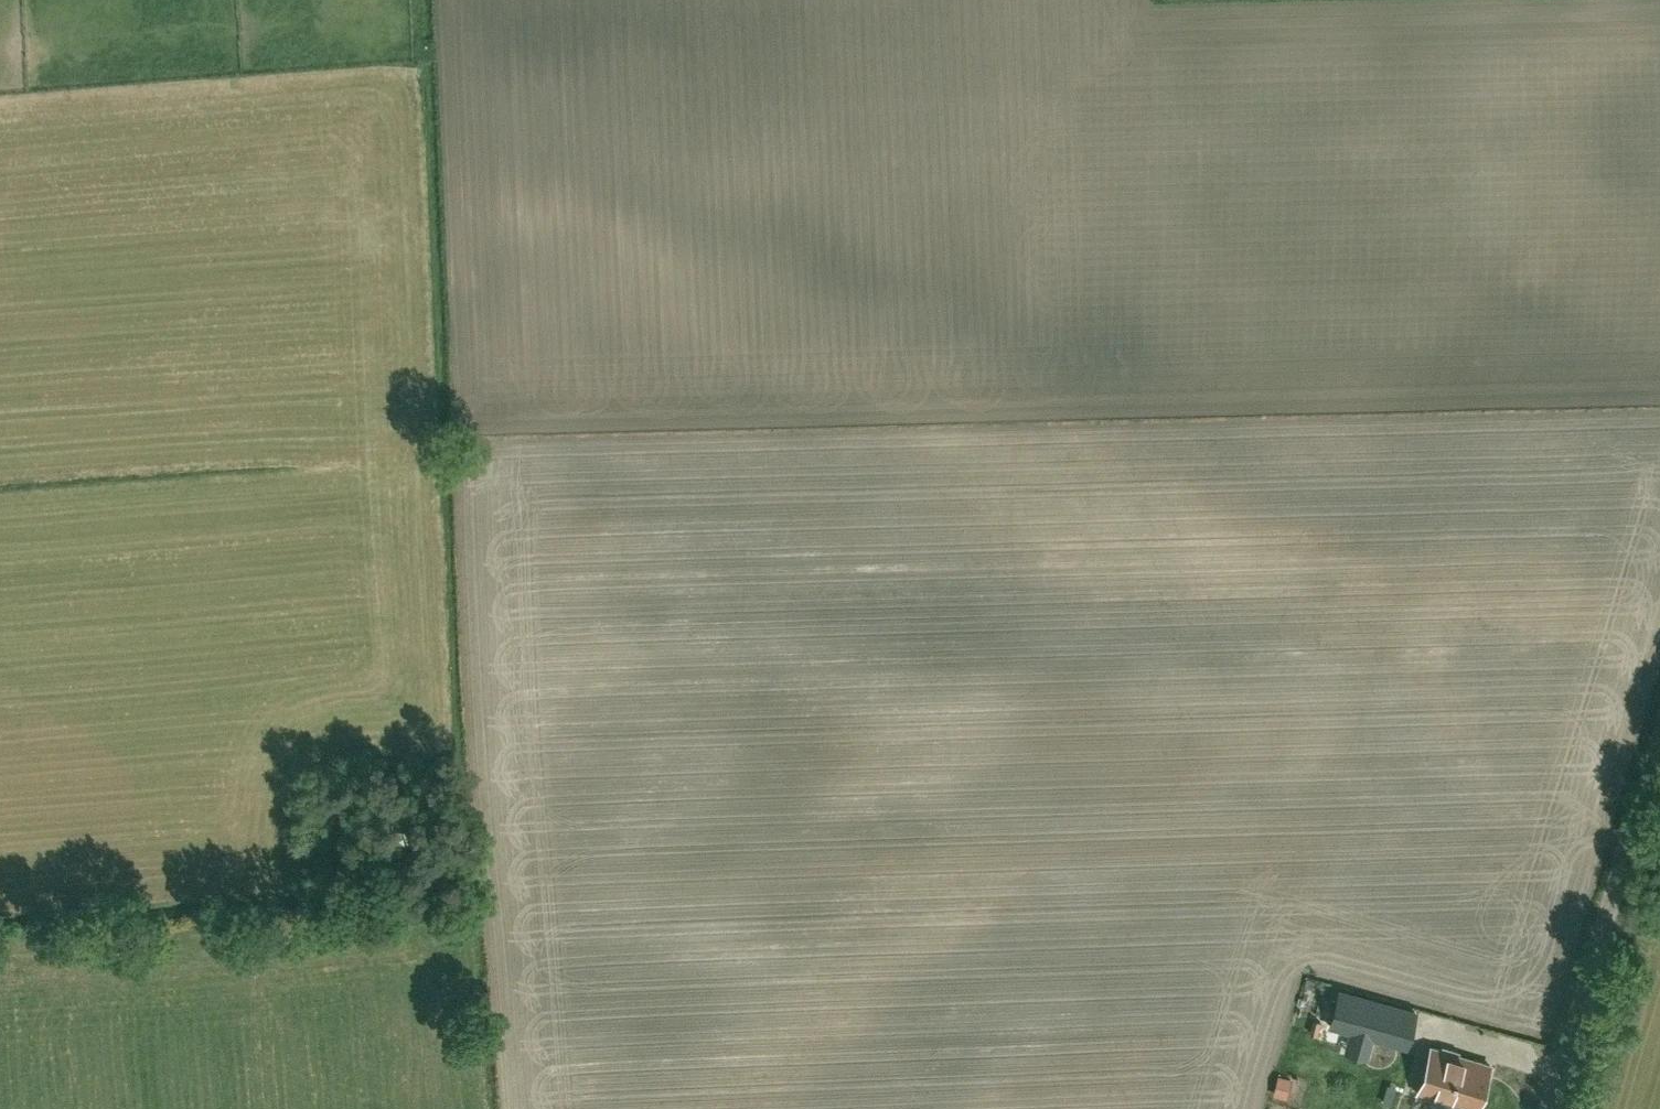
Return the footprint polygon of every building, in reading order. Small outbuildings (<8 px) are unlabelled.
[(1382,1040),(1404,1046),(1405,1047),(1406,1045),(1410,1030),(1410,1028),(1415,1013),(1415,1011),(1414,1011),(1391,1005),(1339,990),(1330,1026),(1351,1031),(1352,1032),(1353,1028),(1372,1034),(1371,1037),(1372,1037),(1382,1040)] [(1431,1047),(1417,1092),(1472,1108),(1477,1108),(1490,1065),(1457,1055),(1458,1052),(1443,1047),(1442,1050),(1431,1047)]
